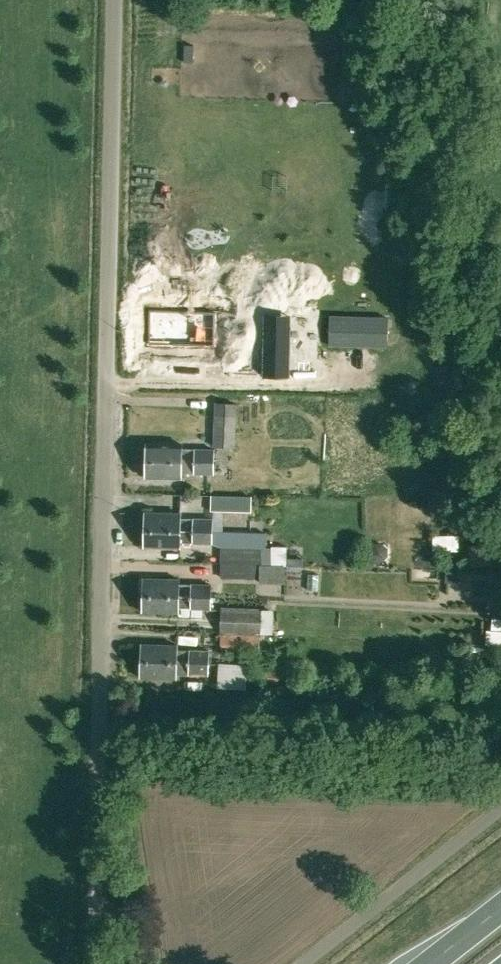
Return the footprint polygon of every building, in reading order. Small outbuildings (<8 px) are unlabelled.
[(151,312),(150,346),(195,347),(209,348),(216,348),(217,314),(151,312)] [(330,314),(329,343),(387,345),(388,316),(330,314)] [(264,328),(262,376),(286,377),(288,329),(264,328)] [(215,402),(214,446),(235,447),(236,402),(215,402)] [(146,447),(146,462),(213,464),(213,449),(194,449),(182,449),(182,447),(146,447)] [(146,462),(146,478),(181,478),(181,473),(213,473),(213,464),(146,462)] [(253,498),(211,497),(211,510),(253,511),(253,498)] [(181,513),(146,512),(145,529),(213,530),(214,518),(181,517),(181,513)] [(213,530),(145,529),(145,546),(181,546),(181,542),(193,542),(193,543),(213,543),(221,547),(237,547),(261,548),(267,548),(268,532),(213,530)] [(273,565),(286,565),(286,542),(273,542),(273,548),(273,565)] [(381,542),(374,543),(370,549),(371,556),(376,560),(383,559),(388,554),(387,547),(381,542)] [(237,547),(221,547),(221,563),(221,578),(237,578),(237,547)] [(312,589),(315,574),(301,571),(298,586),(312,589)] [(459,583),(461,572),(447,571),(446,582),(459,583)] [(179,579),(144,578),(143,595),(212,596),(212,584),(192,584),(192,583),(179,583),(179,579)] [(212,596),(143,595),(143,611),(179,612),(179,608),(212,609),(212,596)] [(221,603),(220,629),(261,631),(262,604),(221,603)] [(491,633),(500,633),(500,617),(492,617),(491,633)] [(260,635),(221,632),(221,656),(259,656),(260,635)] [(142,643),(142,660),(210,663),(210,650),(190,649),(190,650),(178,649),(178,644),(142,643)] [(209,676),(210,663),(142,660),(141,677),(177,678),(177,674),(189,674),(189,675),(209,676)] [(248,664),(218,662),(217,687),(247,688),(248,664)] [(278,683),(279,670),(259,668),(258,681),(278,683)]
